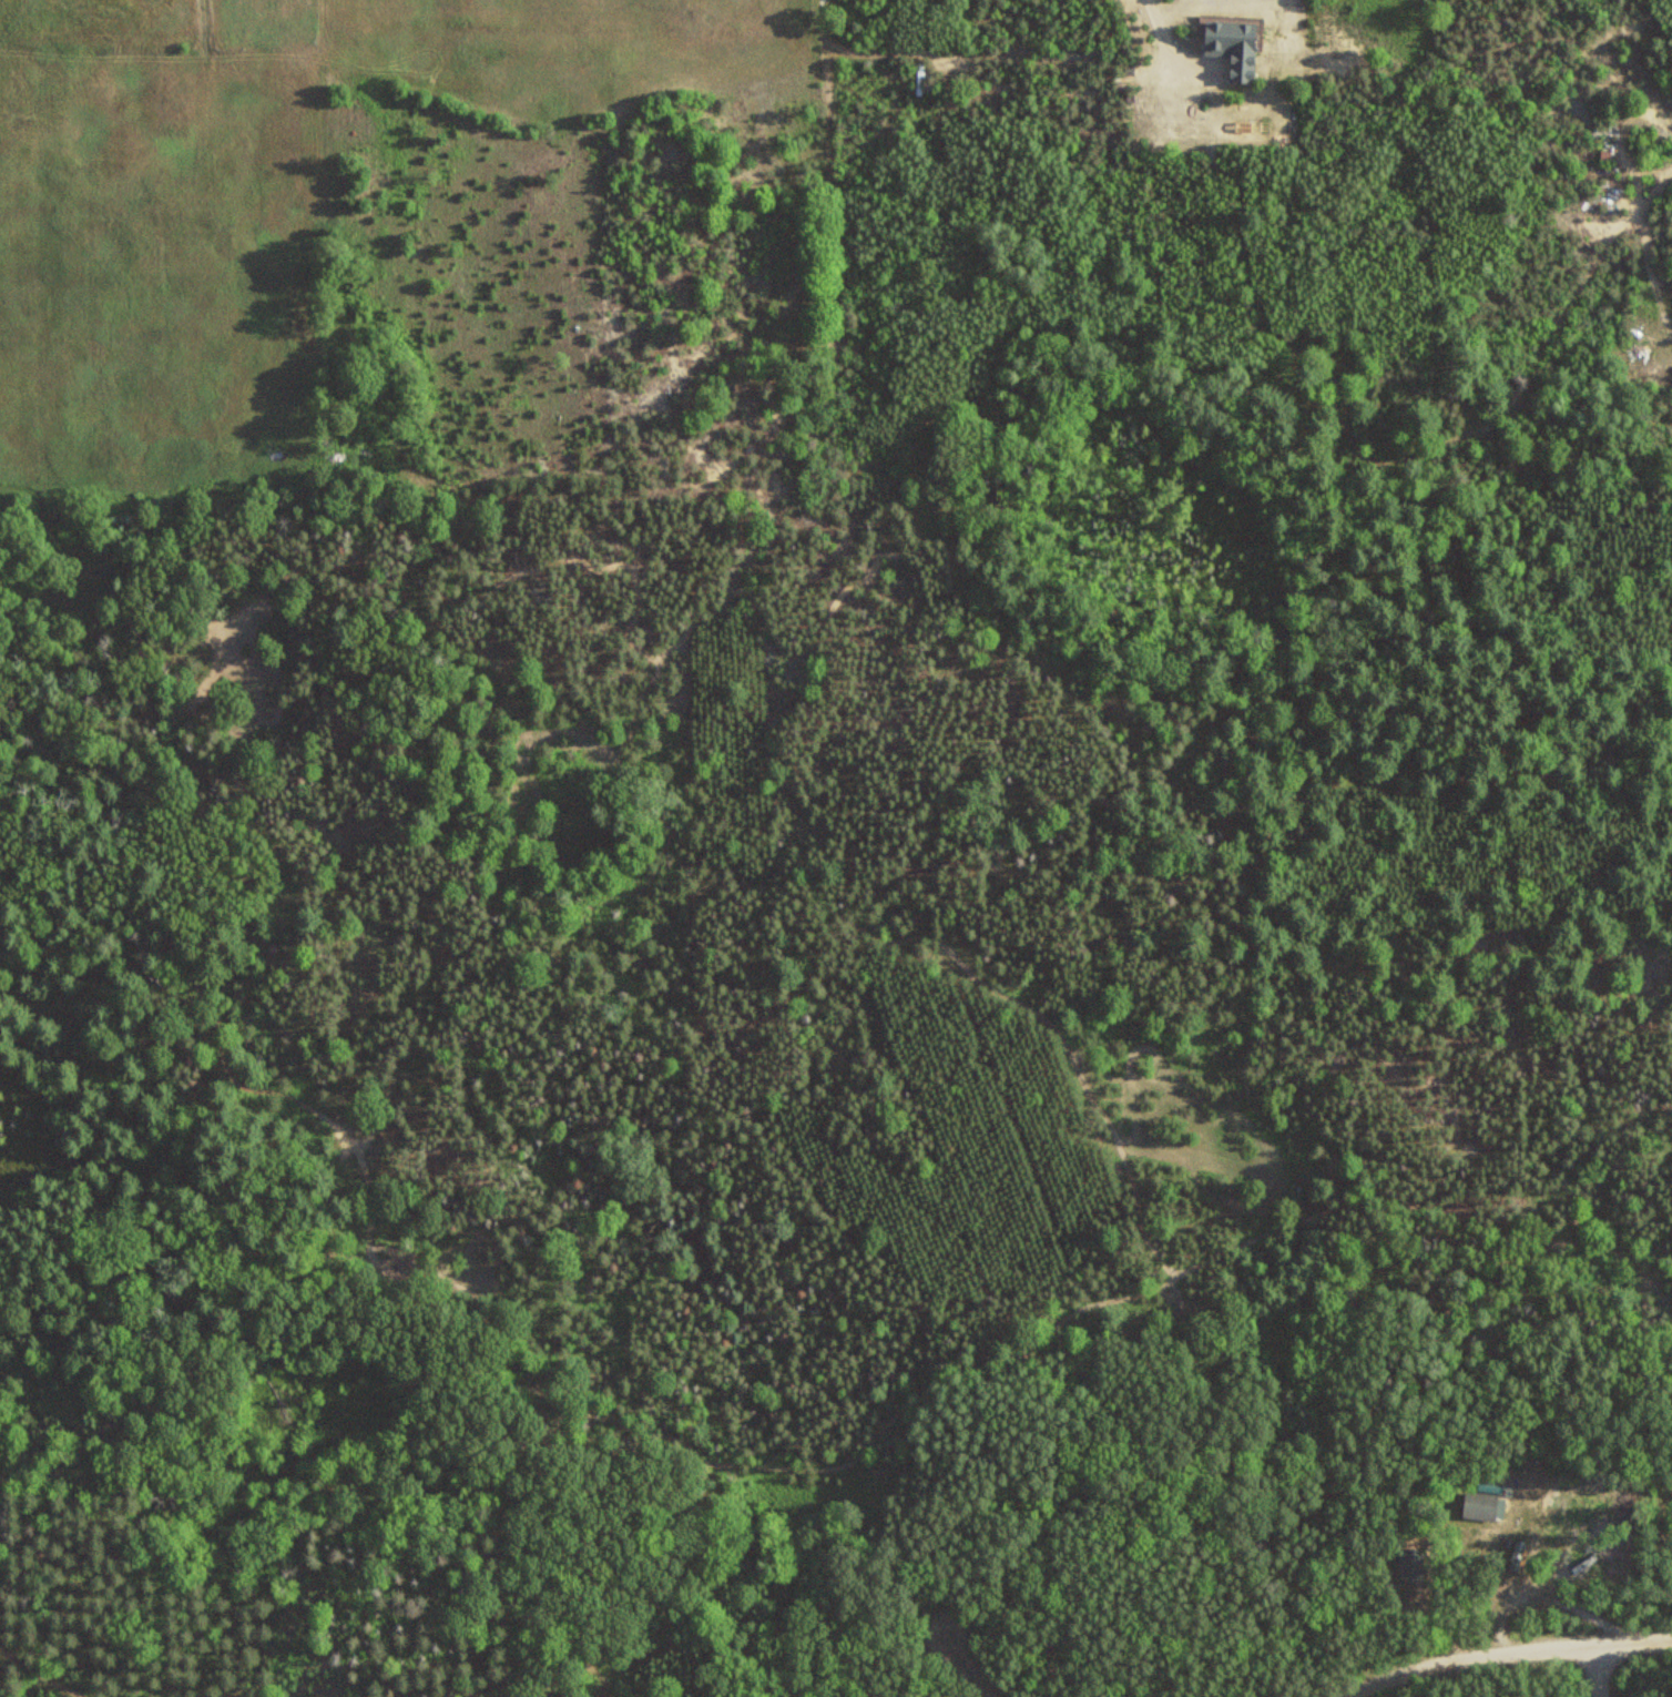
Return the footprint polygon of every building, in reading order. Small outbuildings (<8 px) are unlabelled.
[(1499,1495),(1465,1491),(1463,1518),(1496,1521),(1499,1495)] [(1511,1569),(1518,1571),(1523,1552),(1516,1550),(1511,1569)]
